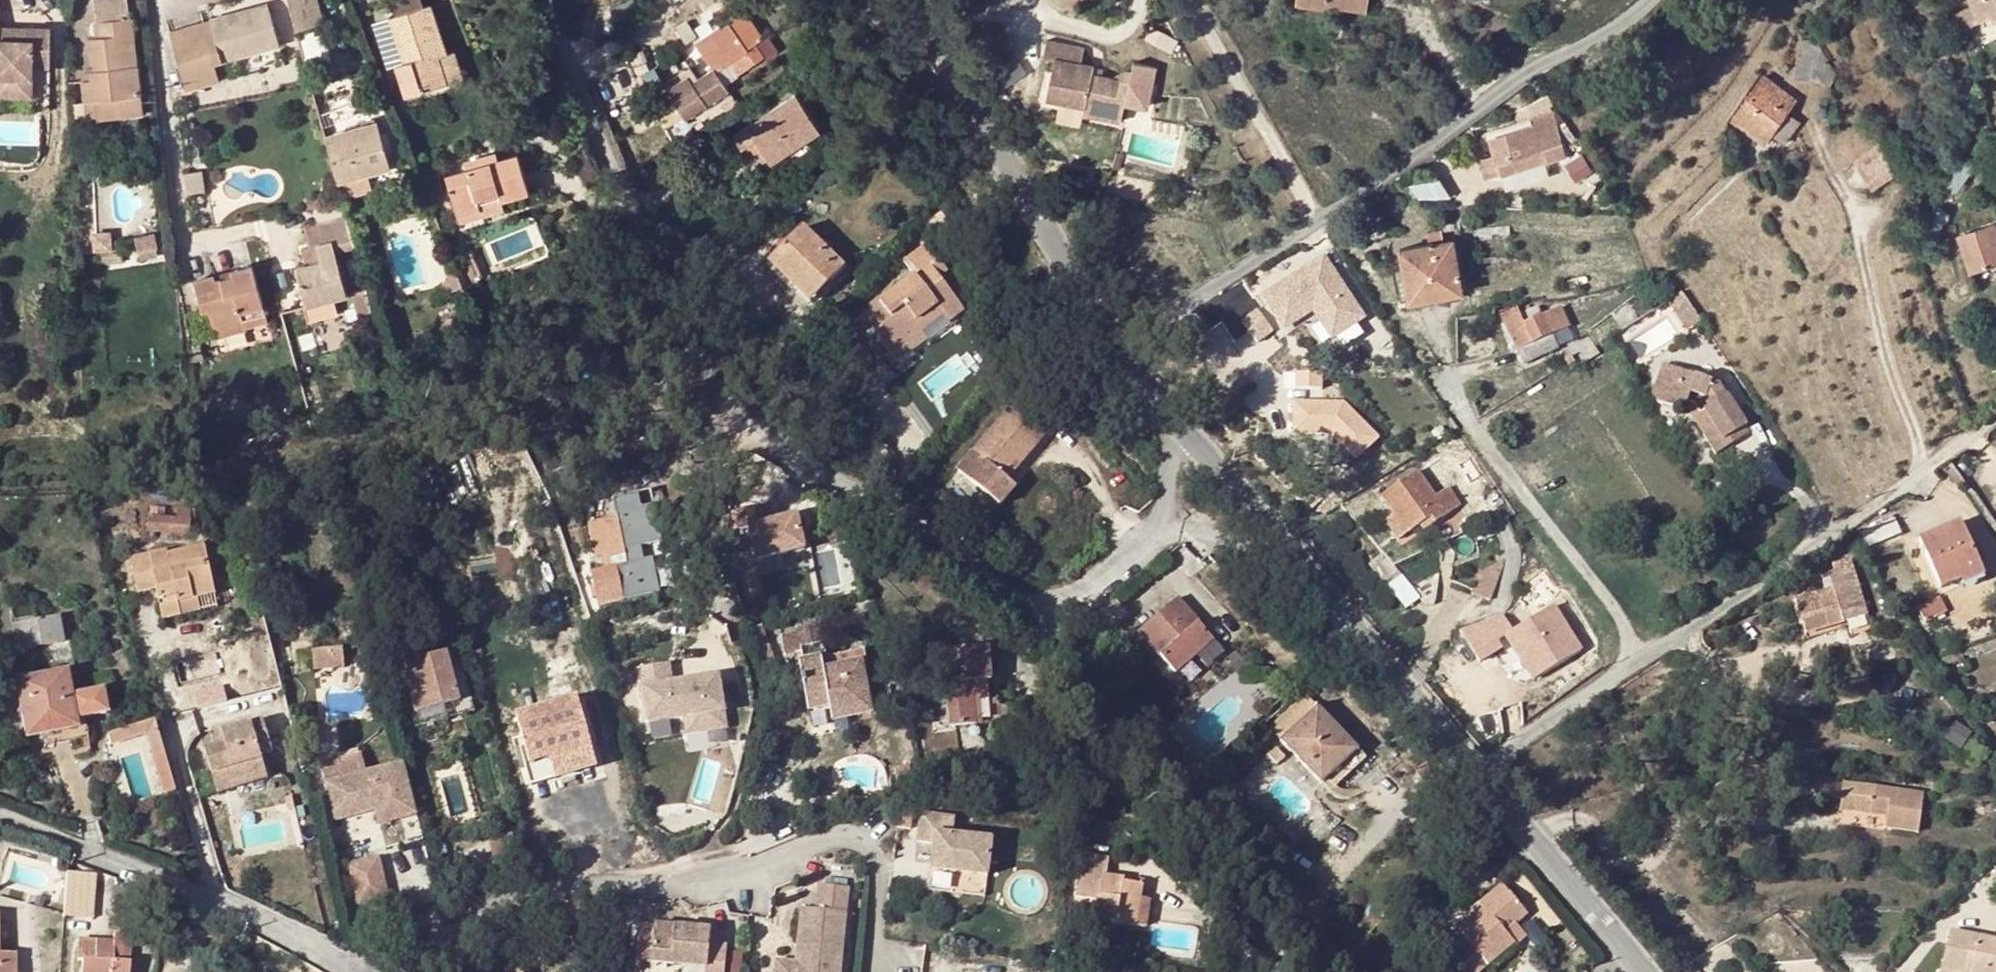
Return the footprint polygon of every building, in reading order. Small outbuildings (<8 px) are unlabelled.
[(96,18),(131,15),(129,0),(93,0),(94,19),(96,18)] [(294,25),(323,17),(318,0),(288,0),(294,25)] [(636,0),(627,0),(610,6),(615,18),(639,9),(636,0)] [(712,11),(720,22),(696,40),(715,69),(693,84),(689,78),(668,92),(686,120),(730,91),(725,83),(738,73),(764,54),(756,42),(764,35),(738,0),(727,0),(712,11)] [(1292,3),(1323,9),(1324,3),(1362,11),(1364,0),(1292,0),(1292,3)] [(1804,3),(1813,14),(1826,0),(1807,0),(1804,3)] [(1984,21),(1992,17),(1995,23),(1995,0),(1973,0),(1984,21)] [(211,17),(222,59),(278,43),(266,2),(211,17)] [(431,2),(388,15),(399,48),(406,46),(410,57),(403,60),(393,62),(404,94),(431,85),(434,91),(465,81),(455,47),(447,49),(431,2)] [(141,110),(131,15),(96,18),(97,35),(88,36),(93,77),(82,78),(84,99),(95,98),(98,115),(141,110)] [(213,61),(217,60),(207,19),(168,29),(183,87),(217,78),(213,61)] [(29,73),(30,63),(48,63),(49,25),(11,26),(11,31),(0,31),(0,73),(29,73)] [(329,60),(326,37),(305,39),(308,63),(329,60)] [(1836,73),(1815,41),(1801,39),(1796,77),(1816,78),(1831,83),(1836,73)] [(1090,53),(1051,44),(1048,62),(1058,64),(1051,95),(1068,99),(1066,108),(1088,112),(1087,121),(1125,130),(1129,111),(1151,116),(1161,76),(1139,71),(1134,89),(1097,80),(1099,71),(1086,69),(1090,53)] [(406,46),(399,48),(403,60),(410,57),(406,46)] [(1765,75),(1731,121),(1763,144),(1771,133),(1787,112),(1797,99),(1765,75)] [(734,133),(742,145),(756,137),(771,161),(821,128),(796,92),(734,133)] [(1068,99),(1051,95),(1049,104),(1066,108),(1068,99)] [(34,108),(34,98),(1,99),(1,108),(34,108)] [(1787,112),(1771,133),(1784,142),(1800,122),(1787,112)] [(1531,149),(1541,146),(1540,142),(1556,138),(1549,113),(1487,132),(1493,154),(1498,172),(1533,162),(1531,149)] [(338,177),(366,169),(389,163),(377,121),(326,136),(338,177)] [(756,137),(742,145),(757,170),(771,161),(756,137)] [(1880,145),(1855,161),(1871,189),(1897,173),(1880,145)] [(1531,149),(1533,162),(1544,159),(1541,146),(1531,149)] [(496,151),(482,155),(484,162),(499,158),(496,151)] [(446,173),(456,212),(478,206),(477,201),(497,195),(498,199),(529,190),(518,153),(499,158),(484,162),(482,155),(464,160),(466,167),(446,173)] [(1498,172),(1493,154),(1479,158),(1485,176),(1498,172)] [(1520,182),(1555,175),(1553,164),(1518,171),(1520,182)] [(203,168),(184,171),(186,190),(205,188),(203,168)] [(372,188),(366,169),(338,177),(343,196),(372,188)] [(500,207),(498,199),(497,195),(477,201),(478,206),(456,212),(458,218),(500,207)] [(349,218),(348,215),(307,227),(349,218)] [(349,218),(307,227),(312,244),(306,255),(307,262),(295,265),(307,304),(348,294),(336,253),(334,245),(355,239),(349,218)] [(1962,235),(1971,269),(1995,261),(1995,230),(1994,224),(1962,235)] [(1510,225),(1474,227),(1474,234),(1510,231),(1510,225)] [(819,271),(830,282),(844,266),(802,226),(769,261),(800,291),(819,271)] [(139,247),(141,246),(159,243),(156,227),(135,231),(139,247)] [(118,261),(115,231),(94,232),(97,262),(118,261)] [(1430,244),(1399,250),(1408,301),(1461,293),(1453,240),(1443,241),(1441,232),(1428,234),(1430,244)] [(334,245),(336,253),(358,248),(355,239),(334,245)] [(161,251),(159,243),(141,246),(143,255),(161,251)] [(942,309),(950,320),(964,309),(940,275),(947,269),(928,243),(904,259),(915,274),(870,306),(874,311),(862,320),(869,331),(867,332),(871,337),(878,332),(893,353),(912,338),(908,333),(942,309)] [(245,324),(266,319),(252,262),(231,267),(232,274),(214,279),(213,272),(195,277),(204,310),(209,308),(217,334),(245,326),(245,324)] [(1286,323),(1325,295),(1336,287),(1321,265),(1270,301),(1286,323)] [(231,267),(213,272),(214,279),(232,274),(231,267)] [(819,271),(800,291),(811,301),(830,282),(819,271)] [(1336,287),(1325,295),(1343,321),(1359,311),(1340,284),(1336,287)] [(361,317),(376,313),(369,287),(354,291),(361,317)] [(1681,289),(1663,301),(1683,330),(1700,319),(1681,289)] [(1519,350),(1548,336),(1568,327),(1559,306),(1542,314),(1538,306),(1520,315),(1516,308),(1500,311),(1519,350)] [(896,358),(950,320),(942,309),(908,333),(912,338),(893,353),(896,358)] [(1260,309),(1243,320),(1258,343),(1275,332),(1260,309)] [(1548,336),(1519,350),(1524,363),(1554,348),(1548,336)] [(1600,352),(1595,344),(1579,354),(1584,361),(1600,352)] [(1562,359),(1565,363),(1567,366),(1575,360),(1572,353),(1562,359)] [(1662,363),(1651,393),(1658,404),(1674,410),(1683,405),(1691,401),(1709,430),(1702,434),(1715,454),(1751,431),(1747,424),(1748,423),(1728,394),(1726,396),(1719,385),(1662,363)] [(1034,381),(1020,397),(1052,424),(1066,408),(1034,381)] [(1020,397),(976,449),(1008,477),(1052,424),(1020,397)] [(1691,401),(1683,405),(1702,434),(1709,430),(1691,401)] [(1292,404),(1293,443),(1346,442),(1347,460),(1374,460),(1373,402),(1292,404)] [(1008,477),(976,449),(961,467),(1002,501),(1016,484),(1008,477)] [(1466,459),(1454,467),(1462,478),(1472,470),(1466,459)] [(1397,540),(1419,525),(1428,519),(1432,525),(1460,506),(1447,487),(1435,495),(1418,470),(1382,495),(1395,514),(1385,521),(1397,540)] [(955,477),(946,487),(972,509),(980,499),(955,477)] [(591,570),(598,605),(661,591),(653,557),(642,559),(640,544),(663,539),(654,502),(640,505),(637,491),(613,496),(617,514),(627,562),(597,569),(591,570)] [(177,517),(150,515),(148,529),(188,532),(190,509),(178,508),(177,517)] [(750,520),(755,558),(807,552),(802,513),(750,520)] [(627,562),(617,514),(588,521),(597,569),(627,562)] [(1424,531),(1432,525),(1428,519),(1419,525),(1424,531)] [(1862,532),(1866,547),(1901,533),(1898,525),(1896,519),(1862,532)] [(1940,587),(1961,579),(1958,571),(1979,562),(1962,521),(1920,539),(1940,587)] [(138,590),(156,586),(164,584),(165,592),(157,593),(162,616),(180,613),(178,599),(199,596),(214,593),(205,545),(189,549),(170,552),(169,548),(131,555),(138,590)] [(1383,553),(1369,564),(1387,586),(1401,575),(1383,553)] [(1834,588),(1796,602),(1809,640),(1828,633),(1826,626),(1845,620),(1843,613),(1865,605),(1850,558),(1833,563),(1835,571),(1830,573),(1834,588)] [(1958,571),(1961,579),(1964,584),(1984,576),(1979,562),(1958,571)] [(1480,571),(1473,589),(1487,595),(1494,576),(1480,571)] [(164,584),(156,586),(157,593),(165,592),(164,584)] [(178,599),(180,613),(201,609),(199,596),(178,599)] [(1214,640),(1199,621),(1194,626),(1184,616),(1189,611),(1178,598),(1140,631),(1177,672),(1214,640)] [(1934,599),(1919,607),(1926,622),(1942,614),(1934,599)] [(1481,664),(1503,650),(1498,643),(1507,637),(1536,681),(1583,650),(1553,606),(1513,633),(1503,617),(1461,634),(1481,664)] [(1199,621),(1189,611),(1184,616),(1194,626),(1199,621)] [(14,623),(19,650),(62,642),(58,615),(14,623)] [(748,629),(756,627),(754,620),(754,618),(745,620),(748,629)] [(1826,626),(1828,633),(1847,626),(1845,620),(1826,626)] [(808,712),(831,708),(847,705),(849,718),(874,713),(865,664),(856,665),(854,652),(826,657),(820,627),(793,632),(808,712)] [(316,668),(345,665),(344,646),(314,649),(316,668)] [(934,682),(938,727),(981,723),(979,699),(978,680),(988,680),(993,679),(990,648),(950,651),(952,681),(934,682)] [(403,663),(415,713),(459,701),(446,651),(403,663)] [(667,660),(635,667),(639,687),(643,686),(645,697),(650,721),(686,713),(690,729),(729,721),(718,670),(672,680),(667,660)] [(76,727),(74,716),(70,694),(65,670),(15,680),(17,686),(25,736),(39,735),(76,727)] [(989,698),(988,680),(978,680),(979,699),(989,698)] [(74,716),(82,715),(104,711),(99,688),(70,694),(74,716)] [(1323,785),(1360,750),(1308,695),(1271,730),(1323,785)] [(459,701),(415,713),(418,725),(462,713),(459,701)] [(577,701),(516,718),(530,767),(591,749),(577,701)] [(833,721),(849,718),(847,705),(831,708),(833,721)] [(85,738),(82,715),(74,716),(76,727),(39,735),(42,746),(85,738)] [(155,719),(108,732),(111,746),(141,736),(158,731),(155,719)] [(266,771),(262,758),(259,747),(271,743),(263,719),(223,731),(226,744),(215,747),(206,750),(212,772),(226,767),(230,782),(266,771)] [(1037,730),(1030,738),(1044,751),(1051,744),(1037,730)] [(158,731),(141,736),(159,798),(176,792),(172,778),(158,731)] [(212,734),(215,747),(226,744),(223,731),(212,734)] [(274,754),(271,743),(259,747),(262,758),(274,754)] [(591,749),(530,767),(535,786),(596,769),(591,749)] [(1323,785),(1330,792),(1366,757),(1360,750),(1323,785)] [(1186,774),(1190,780),(1204,768),(1196,759),(1187,768),(1189,771),(1186,774)] [(417,816),(404,766),(327,786),(335,818),(374,808),(376,816),(380,830),(417,820),(417,816)] [(268,779),(266,771),(230,782),(226,767),(212,772),(218,794),(268,779)] [(1888,810),(1887,816),(1886,826),(1919,829),(1924,790),(1842,782),(1843,778),(1818,776),(1816,796),(1854,800),(1853,812),(1872,814),(1872,808),(1888,810)] [(374,808),(335,818),(337,826),(376,816),(374,808)] [(954,817),(920,814),(917,843),(934,844),(931,870),(987,875),(992,840),(952,835),(954,817)] [(377,847),(348,855),(358,894),(387,886),(377,847)] [(1084,855),(1077,896),(1100,901),(1097,919),(1137,927),(1142,898),(1144,886),(1123,882),(1124,879),(1107,876),(1109,861),(1084,855)] [(65,871),(65,916),(96,916),(96,871),(65,871)] [(1454,953),(1470,971),(1480,971),(1515,944),(1506,934),(1528,914),(1503,883),(1480,903),(1484,907),(1458,929),(1468,941),(1454,953)] [(819,884),(817,910),(811,910),(805,971),(777,968),(777,971),(841,971),(849,887),(819,884)] [(1073,914),(1097,919),(1100,901),(1077,896),(1073,914)] [(1152,900),(1142,898),(1137,927),(1147,928),(1152,900)] [(777,961),(777,968),(805,971),(811,910),(804,909),(798,963),(777,961)] [(653,925),(650,961),(705,967),(705,971),(723,971),(725,947),(708,945),(710,929),(653,925)] [(1951,930),(1941,971),(1995,971),(1995,940),(1951,930)] [(130,935),(112,934),(111,944),(79,940),(78,959),(84,959),(82,971),(127,971),(130,935)] [(744,952),(729,951),(728,971),(743,971),(744,952)] [(15,953),(0,953),(0,971),(16,971),(15,953)] [(1785,963),(1787,971),(1793,971),(1798,971),(1796,960),(1785,963)]
